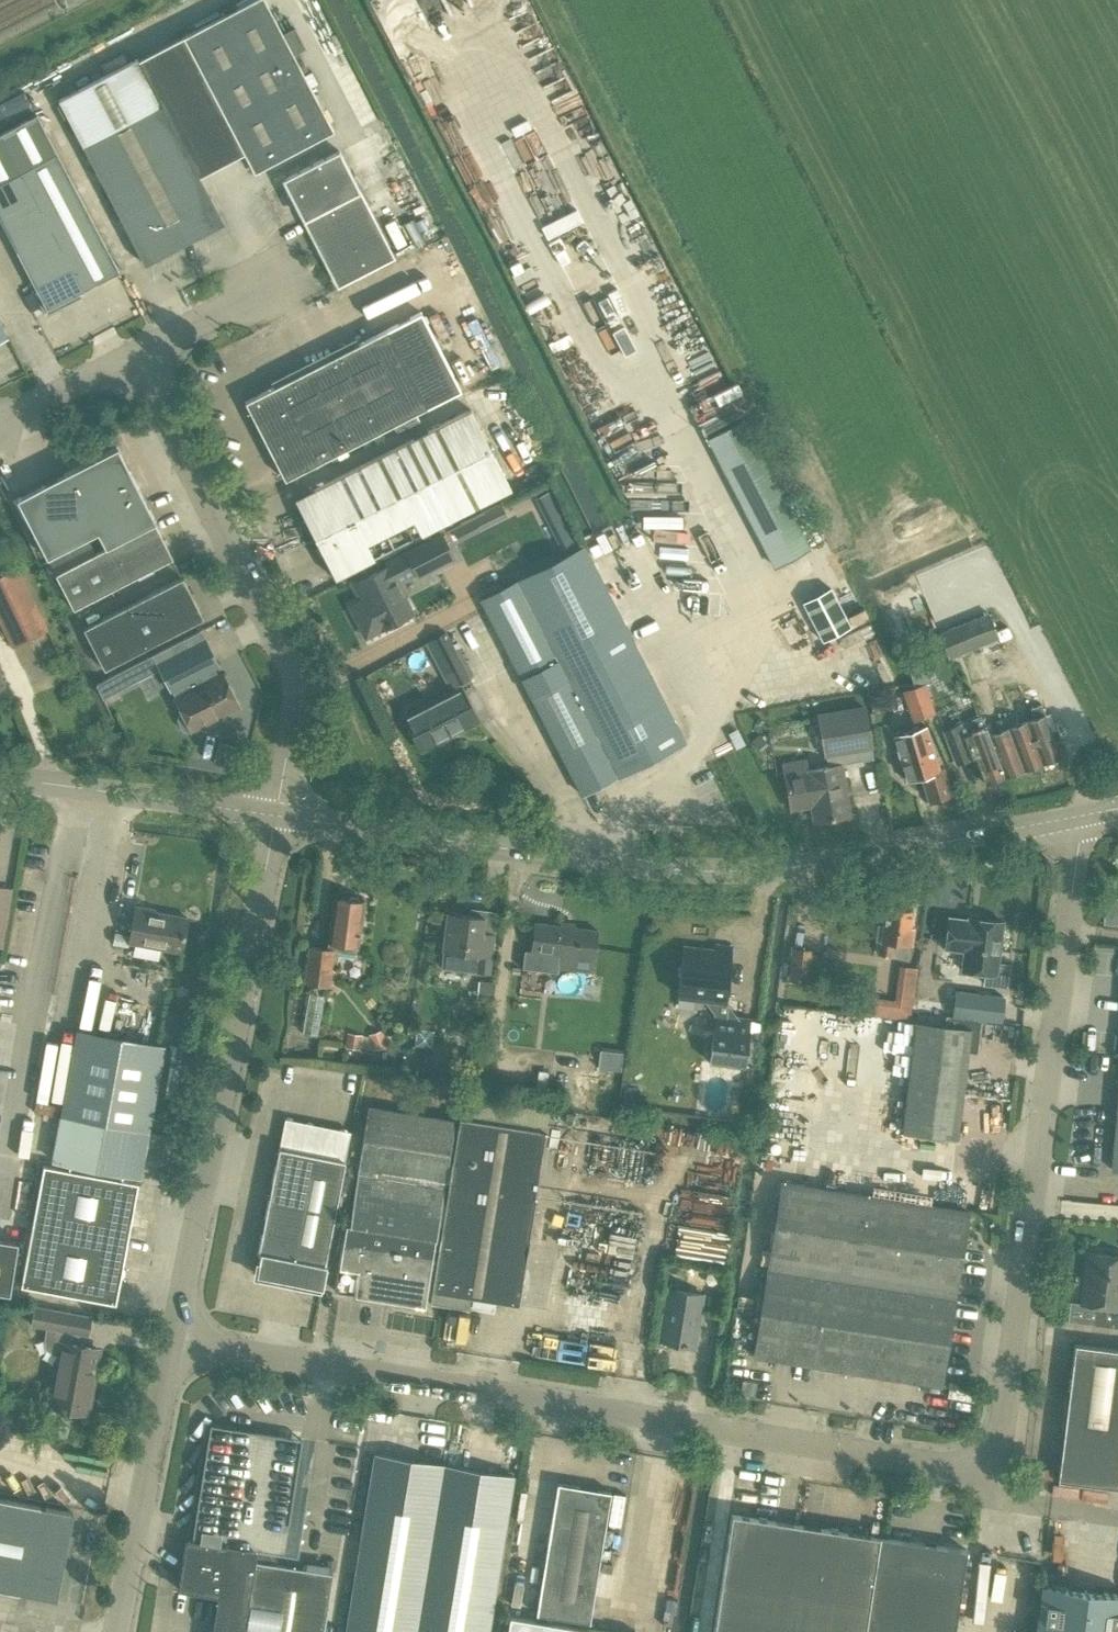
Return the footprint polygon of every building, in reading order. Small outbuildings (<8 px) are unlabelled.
[(138,60),(199,176),(244,152),(249,162),(254,172),(264,167),(334,130),(294,55),(305,49),(294,28),(283,34),(265,0),(252,0),(138,60)] [(199,176),(138,60),(137,58),(58,99),(120,216),(120,217),(145,264),(224,223),(199,176)] [(60,159),(36,114),(0,133),(0,219),(36,287),(32,289),(46,316),(82,297),(79,291),(119,271),(60,159)] [(394,258),(359,190),(339,150),(284,178),(339,286),(394,258)] [(421,312),(245,402),(285,480),(404,419),(408,427),(420,421),(416,413),(457,392),(461,390),(459,386),(421,312)] [(335,578),(511,488),(471,409),(295,499),(335,578)] [(776,566),(810,548),(744,420),(709,438),(776,566)] [(75,456),(86,451),(81,440),(70,445),(75,456)] [(17,498),(16,498),(17,500),(47,557),(97,531),(105,547),(154,522),(155,521),(117,447),(112,450),(42,486),(17,498)] [(555,488),(540,493),(551,530),(567,526),(555,488)] [(74,609),(173,558),(155,523),(96,553),(89,541),(49,561),(74,609)] [(453,558),(441,534),(406,552),(418,576),(453,558)] [(584,545),(481,598),(510,655),(581,793),(618,774),(621,779),(675,751),(673,746),(684,740),(584,545)] [(366,637),(413,613),(389,566),(354,584),(361,599),(350,605),(366,637)] [(48,631),(17,567),(0,575),(0,622),(13,648),(48,631)] [(104,669),(204,618),(183,578),(83,629),(104,669)] [(851,626),(830,588),(802,602),(822,641),(851,626)] [(979,617),(974,620),(984,644),(998,638),(988,614),(984,604),(976,607),(979,617)] [(974,620),(957,627),(966,651),(984,644),(974,620)] [(957,627),(939,634),(949,658),(966,651),(957,627)] [(211,670),(218,666),(204,639),(158,663),(172,690),(175,689),(179,696),(176,698),(183,713),(179,715),(178,719),(183,730),(188,731),(191,729),(192,729),(238,706),(222,674),(215,678),(211,670)] [(469,676),(455,649),(441,657),(456,684),(469,676)] [(103,698),(160,669),(158,663),(153,654),(95,683),(103,698)] [(924,685),(915,688),(909,690),(904,691),(914,720),(934,714),(924,685)] [(422,749),(477,720),(460,687),(404,716),(422,749)] [(1042,762),(1061,755),(1042,704),(1031,708),(1035,718),(1027,721),(1042,762)] [(827,760),(873,752),(865,707),(819,715),(827,760)] [(1005,775),(990,734),(983,715),(944,730),(955,760),(975,753),(985,782),(1005,775)] [(1042,762),(1027,721),(1017,725),(1013,715),(1005,718),(1024,768),(1042,762)] [(1005,775),(1024,768),(1005,718),(996,721),(1000,731),(990,734),(1005,775)] [(926,728),(895,738),(908,781),(921,777),(928,800),(951,793),(944,768),(939,769),(926,728)] [(785,773),(791,809),(802,807),(805,803),(812,801),(814,813),(815,821),(850,815),(841,764),(839,764),(828,766),(808,769),(785,773)] [(330,987),(332,969),(337,969),(339,951),(356,953),(357,944),(358,944),(364,900),(334,897),(328,949),(310,947),(305,984),(330,987)] [(910,926),(913,910),(886,906),(879,954),(891,956),(893,943),(912,945),(914,926),(910,926)] [(147,911),(147,909),(136,907),(130,943),(164,950),(165,946),(182,949),(188,919),(147,911)] [(482,932),(484,916),(447,912),(443,951),(441,968),(463,970),(463,965),(477,967),(476,972),(489,974),(494,933),(482,932)] [(945,940),(948,914),(934,912),(931,938),(945,940)] [(968,918),(968,919),(949,917),(945,948),(964,951),(962,970),(986,973),(984,984),(1006,986),(1009,965),(998,963),(1003,922),(968,918)] [(525,950),(522,969),(544,971),(544,966),(554,967),(593,972),(598,930),(536,922),(532,951),(525,950)] [(683,947),(677,995),(703,998),(716,1015),(715,1015),(715,1016),(712,1045),(709,1062),(744,1066),(750,1019),(737,1018),(724,1001),(725,1001),(732,947),(715,945),(714,950),(683,947)] [(822,955),(812,954),(813,949),(793,947),(789,977),(819,981),(822,955)] [(911,1018),(918,965),(898,963),(893,996),(871,993),(869,1012),(911,1018)] [(494,983),(479,982),(477,1000),(492,1002),(494,983)] [(302,1029),(318,1033),(327,994),(310,990),(302,1029)] [(983,1020),(992,1021),(1001,1022),(1003,1006),(1004,997),(956,991),(953,1015),(983,1020)] [(977,1053),(981,1020),(946,1016),(945,1025),(917,1022),(903,1132),(956,1139),(967,1052),(977,1053)] [(62,1112),(61,1117),(105,1125),(148,1134),(164,1047),(78,1030),(62,1112)] [(389,1046),(382,1030),(369,1036),(369,1037),(362,1036),(348,1033),(345,1047),(359,1050),(360,1048),(375,1051),(389,1046)] [(622,1053),(601,1050),(599,1068),(620,1070),(622,1053)] [(345,1223),(334,1291),(335,1291),(380,1298),(399,1301),(424,1305),(430,1269),(431,1269),(447,1175),(454,1132),(456,1120),(368,1106),(366,1118),(357,1172),(349,1224),(345,1223)] [(101,1147),(105,1125),(61,1117),(53,1160),(70,1163),(70,1162),(97,1167),(101,1147)] [(432,1291),(430,1304),(469,1310),(471,1297),(518,1305),(545,1131),(460,1117),(451,1175),(447,1175),(431,1269),(435,1270),(431,1291),(432,1291)] [(148,1134),(105,1125),(101,1147),(144,1155),(148,1134)] [(140,1176),(144,1155),(101,1147),(97,1167),(124,1172),(123,1173),(140,1176)] [(325,1264),(345,1161),(279,1148),(258,1253),(260,1254),(256,1275),(323,1288),(327,1265),(325,1264)] [(122,1180),(123,1173),(124,1172),(97,1167),(70,1162),(70,1163),(69,1170),(44,1165),(21,1286),(116,1304),(139,1183),(122,1180)] [(940,1386),(968,1211),(782,1181),(768,1269),(754,1356),(940,1386)] [(9,1293),(17,1240),(15,1240),(8,1239),(0,1237),(0,1291),(9,1293)] [(1088,1252),(1082,1304),(1096,1306),(1094,1324),(1117,1327),(1117,1256),(1088,1252)] [(695,1346),(703,1294),(668,1289),(660,1341),(695,1346)] [(92,1317),(53,1310),(34,1307),(31,1324),(47,1327),(46,1335),(45,1342),(47,1349),(53,1353),(60,1355),(53,1398),(88,1405),(98,1350),(76,1346),(79,1333),(89,1335),(92,1317)] [(1075,1344),(1071,1375),(1068,1375),(1057,1462),(1059,1462),(1057,1481),(1117,1488),(1117,1350),(1075,1344)] [(740,1394),(754,1396),(755,1396),(757,1382),(742,1380),(740,1394)] [(244,1430),(211,1425),(190,1561),(184,1560),(179,1590),(218,1596),(212,1631),(324,1631),(333,1573),(275,1564),(277,1554),(284,1555),(299,1462),(297,1461),(301,1439),(256,1432),(256,1431),(244,1429),(244,1430)] [(444,1465),(375,1454),(346,1631),(417,1631),(444,1465)] [(514,1477),(444,1465),(417,1631),(488,1631),(514,1477)] [(590,1623),(611,1492),(558,1484),(537,1614),(590,1623)] [(73,1513),(0,1499),(0,1589),(56,1600),(73,1513)] [(880,1537),(732,1515),(714,1631),(866,1631),(880,1537)] [(967,1550),(880,1537),(866,1631),(954,1631),(967,1550)] [(1036,1631),(1117,1631),(1117,1594),(1042,1585),(1036,1631)] [(510,1617),(508,1631),(604,1631),(510,1617)]
